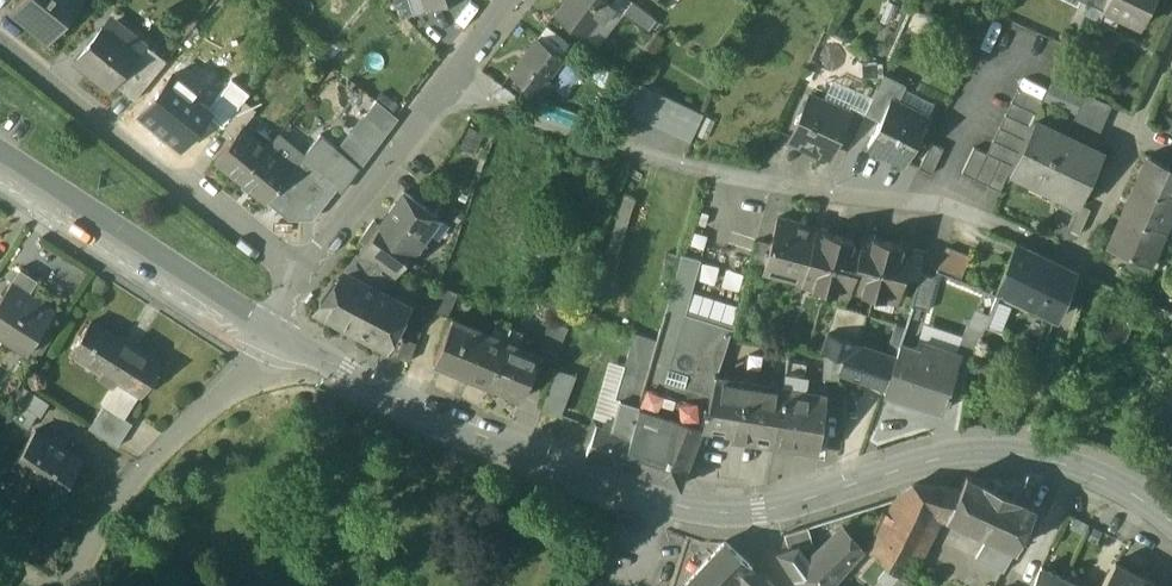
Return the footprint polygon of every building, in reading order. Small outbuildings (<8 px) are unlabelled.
[(10,9),(47,40),(71,11),(72,11),(76,6),(69,0),(18,0),(10,9)] [(425,8),(449,0),(422,0),(425,8)] [(556,15),(584,36),(598,18),(603,21),(614,6),(606,0),(568,0),(556,15)] [(656,19),(631,0),(622,13),(647,32),(656,19)] [(1089,4),(1104,11),(1105,9),(1103,8),(1107,0),(1091,0),(1089,4)] [(1103,8),(1105,9),(1141,26),(1153,0),(1107,0),(1103,8)] [(153,49),(111,16),(104,25),(136,52),(144,59),(153,49)] [(104,25),(74,61),(106,88),(112,81),(136,52),(104,25)] [(539,38),(511,74),(541,97),(553,82),(547,78),(563,57),(539,38)] [(144,59),(120,88),(132,98),(164,58),(153,49),(144,59)] [(136,52),(112,81),(120,88),(144,59),(136,52)] [(1047,90),(1075,109),(1085,93),(1058,74),(1047,90)] [(906,85),(882,75),(865,111),(865,113),(880,120),(891,99),(898,103),(906,85)] [(187,100),(163,81),(137,113),(177,146),(204,112),(208,108),(207,107),(191,94),(187,100)] [(703,116),(639,85),(627,109),(691,140),(703,116)] [(973,146),(961,172),(999,190),(1043,100),(1017,88),(986,152),(973,146)] [(221,92),(207,107),(208,108),(204,112),(221,126),(221,125),(238,105),(221,92)] [(1112,105),(1086,93),(1080,106),(1106,118),(1112,105)] [(848,113),(810,96),(808,100),(803,102),(798,113),(800,118),(791,137),(793,141),(801,145),(806,143),(830,154),(838,137),(849,113),(848,113)] [(898,103),(891,99),(880,120),(868,145),(905,164),(928,118),(898,103)] [(397,117),(376,100),(365,115),(385,132),(397,117)] [(238,105),(221,125),(233,135),(239,127),(240,127),(252,114),(239,103),(238,105)] [(865,111),(851,105),(848,113),(849,113),(838,137),(851,143),(865,113),(865,111)] [(1106,118),(1080,106),(1074,120),(1100,132),(1106,118)] [(385,132),(365,115),(355,128),(376,145),(385,132)] [(1103,153),(1034,120),(1010,171),(1079,204),(1103,153)] [(240,127),(239,127),(233,135),(213,159),(239,180),(265,148),(240,127)] [(376,145),(355,128),(346,139),(367,156),(376,145)] [(338,150),(319,134),(299,159),(292,169),(267,201),(285,216),(314,217),(336,190),(339,192),(358,167),(338,150)] [(299,159),(273,138),(265,148),(292,169),(299,159)] [(367,156),(346,139),(338,150),(358,167),(367,156)] [(931,142),(918,170),(930,176),(944,148),(931,142)] [(265,148),(239,180),(266,202),(267,201),(292,169),(265,148)] [(1147,155),(1134,186),(1171,202),(1171,166),(1169,165),(1147,155)] [(1134,186),(1121,215),(1163,233),(1171,212),(1171,202),(1134,186)] [(404,190),(383,218),(405,233),(425,206),(404,190)] [(383,218),(376,228),(370,224),(361,238),(366,241),(358,253),(377,266),(381,261),(397,274),(439,215),(425,206),(405,233),(383,218)] [(1163,233),(1121,215),(1107,246),(1129,255),(1149,264),(1150,262),(1163,233)] [(816,228),(777,217),(770,243),(763,270),(802,280),(803,278),(816,228)] [(816,228),(803,278),(826,284),(839,234),(826,230),(827,228),(817,225),(816,228)] [(876,234),(864,231),(862,237),(863,238),(851,283),(852,284),(874,290),(888,240),(875,236),(876,234)] [(852,237),(839,234),(826,284),(850,290),(852,284),(851,283),(863,238),(862,237),(852,235),(852,237)] [(758,239),(751,266),(763,270),(770,243),(758,239)] [(901,243),(888,240),(874,290),(899,296),(904,277),(913,247),(913,244),(902,241),(901,243)] [(1055,263),(1017,245),(999,289),(1037,308),(1055,263)] [(927,251),(913,247),(904,277),(918,281),(927,251)] [(947,247),(938,269),(949,274),(959,251),(947,247)] [(959,251),(949,274),(961,278),(970,256),(959,251)] [(377,266),(358,253),(346,270),(385,290),(394,277),(377,266)] [(638,404),(632,424),(650,430),(658,401),(684,312),(699,260),(681,255),(650,361),(638,404)] [(1149,264),(1129,255),(1124,267),(1150,279),(1156,265),(1150,262),(1149,264)] [(1055,263),(1037,308),(1057,317),(1074,273),(1055,263)] [(39,281),(20,269),(7,288),(8,288),(11,283),(29,295),(39,281)] [(385,290),(346,270),(326,300),(329,313),(387,344),(408,303),(385,290)] [(937,278),(921,274),(913,305),(929,310),(937,278)] [(29,353),(55,311),(29,295),(11,283),(8,288),(0,300),(0,334),(29,353)] [(457,291),(442,284),(432,308),(447,315),(457,291)] [(998,298),(985,327),(1001,333),(1012,305),(998,298)] [(866,313),(836,304),(828,330),(858,341),(866,313)] [(910,313),(903,311),(901,317),(907,320),(910,313)] [(684,312),(658,401),(661,407),(683,415),(691,386),(696,370),(716,376),(732,327),(684,312)] [(504,338),(453,316),(434,361),(486,382),(504,338)] [(160,362),(92,318),(73,348),(103,367),(99,374),(113,383),(117,376),(141,392),(160,362)] [(553,320),(541,349),(557,355),(569,326),(553,320)] [(858,341),(828,330),(821,349),(825,350),(843,356),(839,370),(885,386),(894,359),(857,346),(859,342),(858,341)] [(405,336),(398,355),(410,359),(417,341),(405,336)] [(540,353),(504,338),(486,382),(522,397),(540,353)] [(919,349),(900,343),(885,390),(943,409),(961,353),(922,340),(919,349)] [(843,356),(825,350),(823,379),(839,380),(839,370),(843,356)] [(650,361),(628,354),(623,370),(627,371),(620,399),(638,404),(650,361)] [(805,360),(788,358),(783,387),(801,390),(803,376),(805,360)] [(545,405),(563,411),(575,371),(557,366),(545,405)] [(716,376),(696,370),(691,386),(711,392),(716,377),(716,376)] [(825,380),(803,376),(801,390),(827,394),(825,380)] [(783,388),(716,377),(711,392),(707,407),(708,407),(704,421),(732,425),(731,437),(756,441),(757,433),(775,435),(783,388)] [(48,402),(24,386),(15,400),(37,414),(40,416),(48,402)] [(683,415),(678,429),(698,436),(699,437),(704,421),(708,407),(707,407),(711,392),(691,386),(683,415)] [(801,390),(783,387),(775,435),(774,444),(818,451),(828,394),(827,394),(801,390)] [(603,426),(596,424),(586,453),(621,464),(632,424),(638,404),(620,399),(613,422),(611,428),(603,426)] [(37,414),(15,400),(6,415),(29,428),(37,414)] [(683,415),(661,407),(658,401),(650,430),(632,424),(621,464),(680,485),(688,460),(692,461),(694,455),(692,454),(698,436),(678,429),(683,415)] [(132,422),(104,403),(88,428),(116,446),(132,422)] [(84,460),(37,429),(15,462),(46,483),(44,486),(60,496),(84,460)] [(982,483),(967,476),(960,488),(948,516),(989,535),(1017,548),(1017,547),(1016,546),(1034,507),(1019,500),(1020,499),(983,482),(982,483)] [(911,485),(896,496),(887,512),(883,510),(874,528),(867,541),(868,542),(865,547),(877,557),(903,577),(907,580),(939,523),(928,517),(932,509),(942,486),(917,483),(911,485)] [(942,486),(932,509),(948,516),(960,488),(942,486)] [(808,526),(784,533),(787,546),(796,541),(797,543),(811,537),(808,526)] [(865,547),(844,527),(830,540),(850,563),(865,547)] [(966,575),(988,585),(995,585),(1017,548),(989,535),(966,575)] [(683,585),(736,585),(738,583),(753,567),(725,540),(683,585)] [(778,551),(795,578),(803,585),(829,585),(839,576),(850,563),(830,540),(817,553),(815,551),(807,561),(797,543),(796,541),(787,546),(778,551)] [(865,547),(850,563),(862,573),(877,557),(865,547)] [(1116,561),(1101,585),(1157,585),(1116,561)] [(753,567),(738,583),(741,585),(773,585),(753,567)] [(1038,577),(1034,585),(1055,585),(1059,576),(1042,567),(1038,577)] [(966,575),(959,585),(988,585),(966,575)] [(1055,585),(1075,585),(1059,576),(1055,585)] [(907,580),(903,577),(896,585),(915,585),(907,580)]
